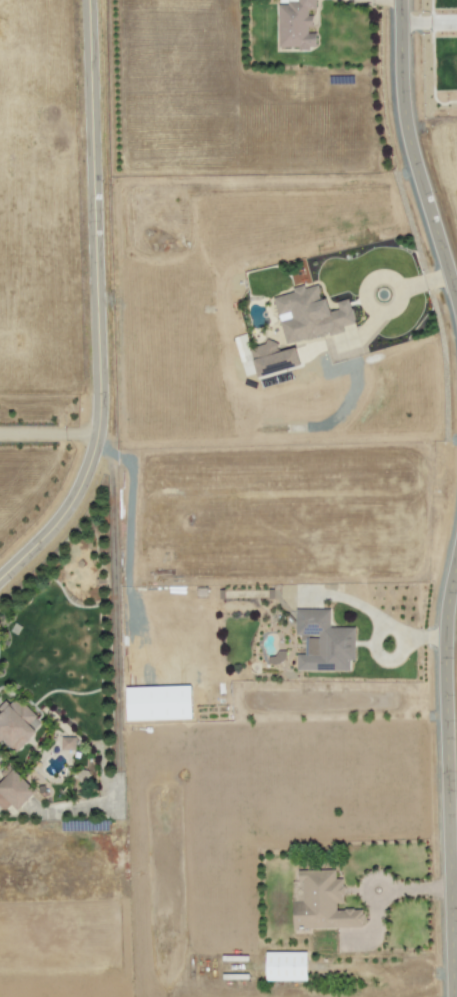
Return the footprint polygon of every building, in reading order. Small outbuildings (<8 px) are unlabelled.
[(315,49),(316,34),(310,34),(311,16),(307,16),(307,10),(315,10),(315,0),(288,0),(288,5),(278,4),(277,48),(315,49)] [(284,345),(343,331),(342,327),(354,323),(348,299),(336,302),(337,309),(327,312),(320,285),(304,288),(303,285),(292,288),(293,293),(273,297),(284,345)] [(248,348),(257,379),(300,366),(294,347),(278,352),(275,340),(248,348)] [(329,609),(295,609),(295,638),(305,639),(304,655),(296,655),(296,671),(349,671),(349,661),(354,661),(355,627),(329,627),(329,609)] [(192,719),(191,686),(125,688),(126,721),(192,719)] [(2,740),(14,753),(42,725),(15,698),(8,704),(5,701),(0,706),(0,742),(2,740)] [(75,750),(75,738),(61,737),(60,750),(75,750)] [(7,765),(0,773),(0,775),(5,779),(0,784),(0,808),(4,811),(10,805),(17,811),(35,790),(7,765)] [(362,927),(362,909),(336,910),(336,904),(343,903),(342,879),(335,879),(335,870),(298,871),(298,881),(292,881),(293,929),(362,927)] [(306,952),(265,953),(265,981),(306,981),(306,952)]
